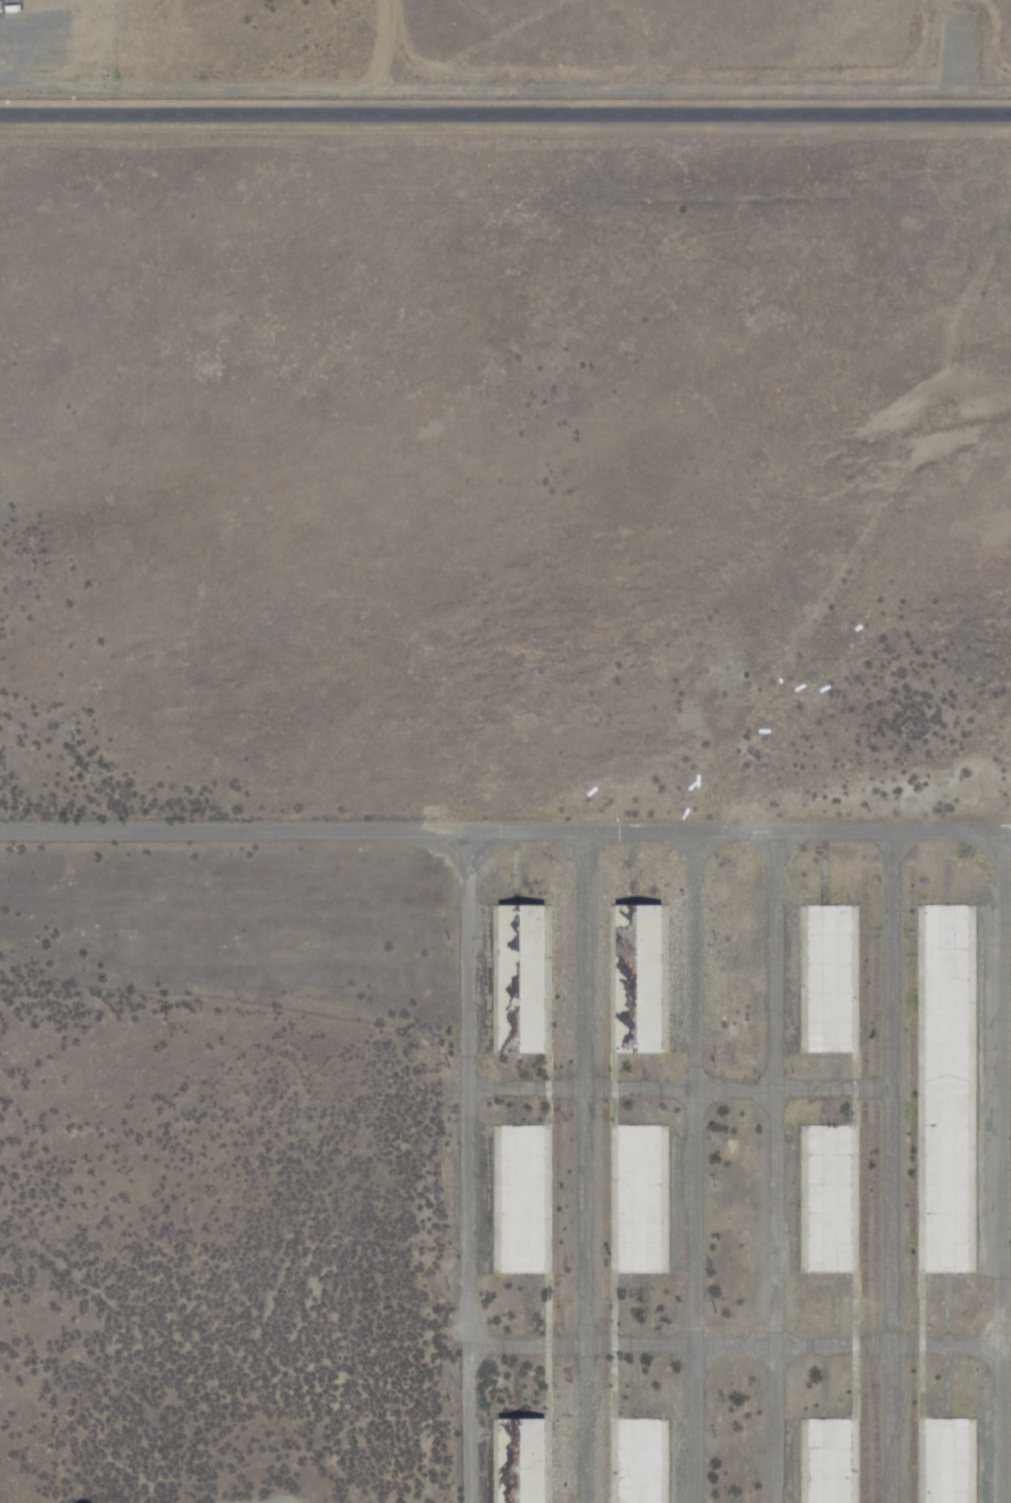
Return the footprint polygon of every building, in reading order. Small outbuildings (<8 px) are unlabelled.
[(617,894),(670,894),(669,1045),(616,1045),(617,894)] [(498,896),(551,897),(550,1048),(497,1048),(498,896)] [(852,905),(807,905),(807,1052),(852,1052),(852,905)] [(969,1272),(969,906),(925,906),(924,1271),(969,1272)] [(662,1272),(662,1125),(617,1125),(617,1272),(662,1272)] [(500,1272),(545,1272),(544,1126),(499,1126),(500,1272)] [(852,1126),(807,1126),(807,1272),(852,1272),(852,1126)] [(546,1413),(545,1502),(493,1502),(493,1413),(546,1413)] [(619,1419),(619,1502),(661,1502),(661,1419),(619,1419)] [(807,1502),(852,1502),(852,1419),(807,1419),(807,1502)] [(924,1419),(924,1502),(969,1502),(970,1420),(924,1419)]
